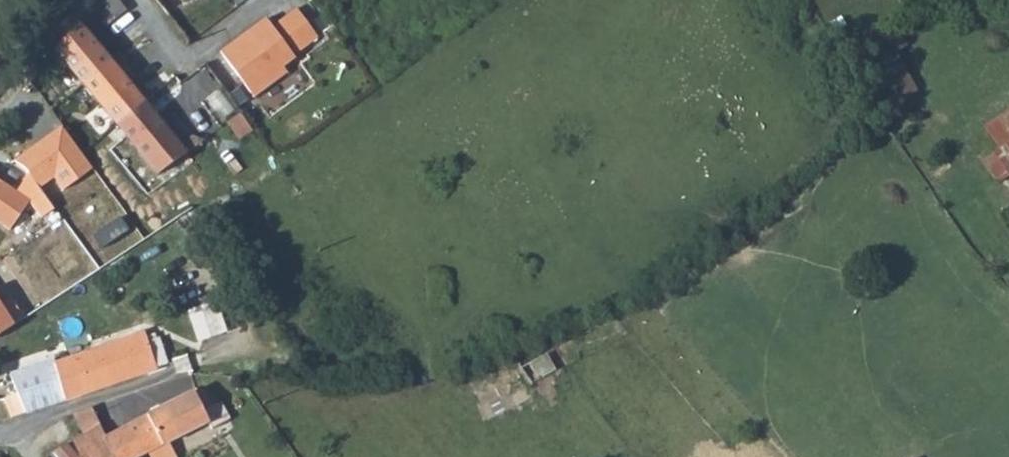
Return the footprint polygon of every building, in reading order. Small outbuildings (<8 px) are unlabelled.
[(269,16),(221,53),(253,97),(301,59),(298,55),(320,38),(297,8),(274,24),(269,16)] [(137,95),(77,24),(53,50),(159,174),(203,141),(195,137),(178,143),(137,95)] [(915,92),(892,51),(883,34),(863,53),(892,104),(915,92)] [(984,128),(997,146),(1008,163),(1008,110),(984,128)] [(984,154),(999,175),(1005,171),(1008,178),(1008,163),(997,146),(984,154)] [(211,337),(203,312),(190,316),(198,342),(211,337)] [(10,395),(2,398),(9,417),(84,392),(166,364),(158,339),(154,340),(152,335),(146,337),(144,332),(55,364),(54,360),(9,375),(14,388),(9,390),(10,395)] [(189,367),(185,354),(172,359),(176,372),(189,367)] [(106,438),(115,456),(140,456),(207,422),(212,429),(229,420),(219,402),(204,410),(193,391),(106,438)] [(106,438),(92,407),(71,416),(81,437),(53,453),(56,456),(115,456),(106,438)]
